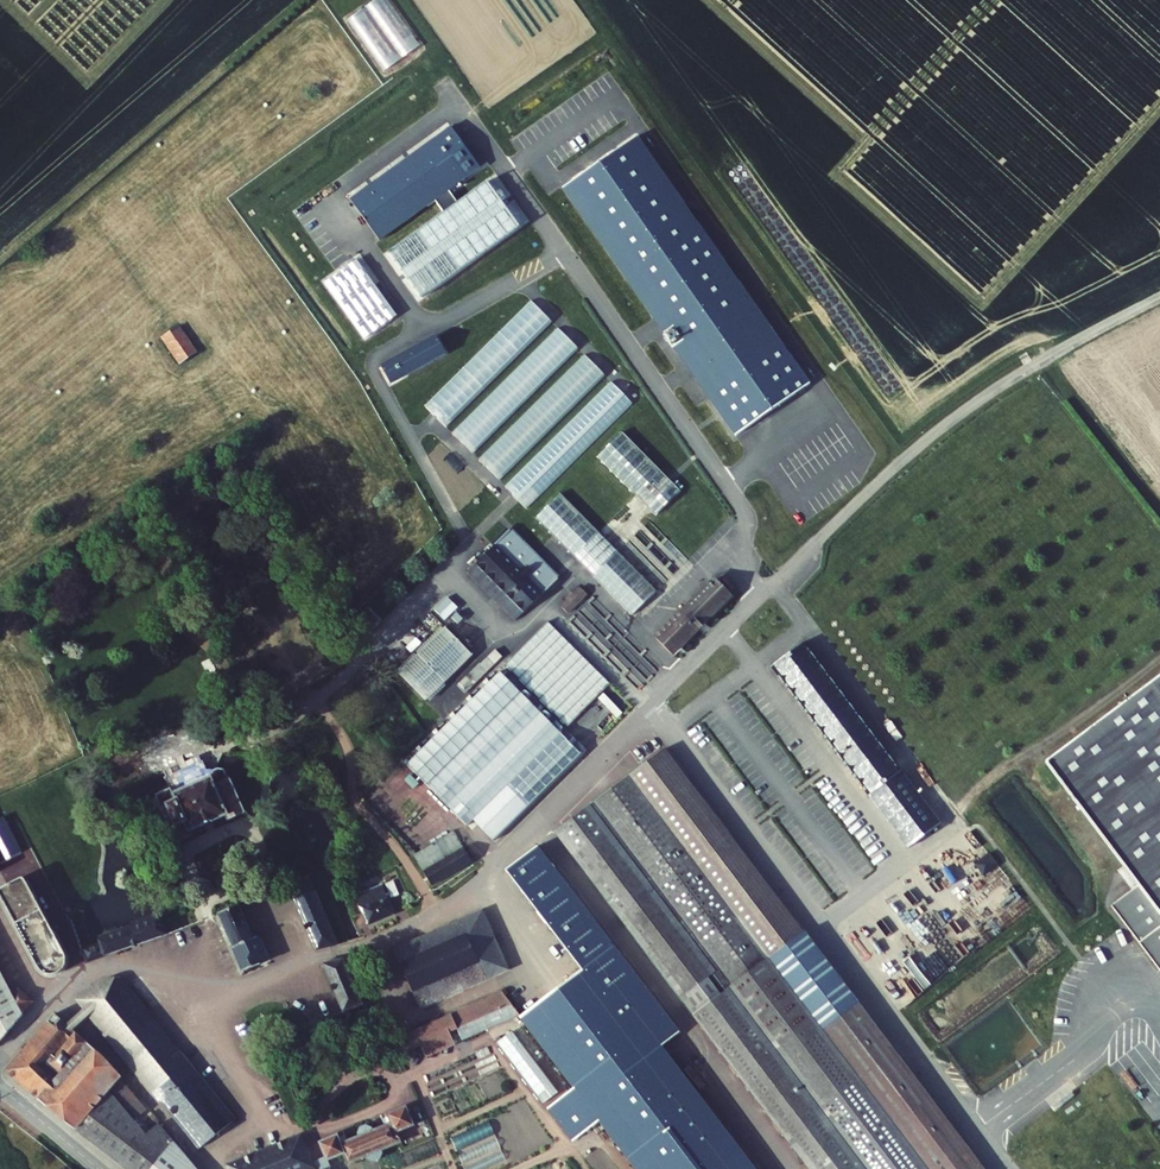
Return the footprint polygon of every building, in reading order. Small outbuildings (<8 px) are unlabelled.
[(347,19),(383,71),(421,45),(390,0),(374,0),(347,19)] [(562,106),(549,115),(559,130),(572,120),(562,106)] [(534,126),(546,141),(558,132),(546,117),(534,126)] [(448,125),(349,197),(378,238),(434,197),(447,187),(478,165),(448,125)] [(810,384),(637,137),(563,189),(664,333),(674,327),(684,340),(674,347),(736,436),(810,384)] [(444,210),(388,251),(419,294),(519,221),(487,178),(457,200),(444,210)] [(457,200),(447,187),(434,197),(444,210),(457,200)] [(322,282),(361,336),(395,312),(356,257),(322,282)] [(190,315),(172,327),(189,352),(206,341),(190,315)] [(454,432),(475,453),(580,348),(560,327),(454,432)] [(436,334),(381,365),(391,381),(446,351),(436,334)] [(481,460),(501,480),(607,376),(586,355),(481,460)] [(507,487),(527,508),(633,403),(613,383),(507,487)] [(690,481),(633,423),(609,446),(666,504),(690,481)] [(571,484),(547,507),(643,605),(667,582),(571,484)] [(570,567),(521,519),(478,561),(527,610),(570,567)] [(668,627),(685,644),(744,584),(727,567),(668,627)] [(580,586),(561,605),(570,614),(589,595),(580,586)] [(559,612),(516,655),(577,716),(620,674),(559,612)] [(456,617),(409,663),(436,690),(483,644),(456,617)] [(940,823),(803,641),(770,666),(907,847),(940,823)] [(493,647),(459,686),(467,693),(501,655),(493,647)] [(512,657),(433,735),(495,798),(575,720),(512,657)] [(1056,751),(1133,857),(1147,877),(1141,881),(1119,897),(1159,954),(1159,677),(1056,751)] [(596,741),(578,725),(568,736),(585,752),(596,741)] [(563,739),(499,802),(517,820),(580,757),(563,739)] [(663,750),(553,832),(702,1029),(730,1066),(735,1074),(791,1147),(807,1168),(982,1168),(857,1004),(823,1030),(769,959),(801,934),(663,750)] [(225,773),(221,764),(183,781),(185,786),(176,790),(183,805),(178,808),(182,818),(187,815),(193,828),(203,824),(200,817),(236,802),(239,807),(255,800),(240,766),(225,773)] [(32,842),(18,815),(0,825),(0,833),(11,854),(32,842)] [(465,822),(426,846),(443,874),(482,851),(465,822)] [(0,842),(0,863),(8,858),(0,842)] [(581,971),(518,1017),(572,1088),(547,1107),(572,1140),(599,1120),(636,1168),(755,1168),(660,1046),(679,1032),(536,847),(505,872),(581,971)] [(1147,877),(1133,857),(1127,862),(1141,881),(1147,877)] [(360,930),(334,860),(300,871),(328,938),(360,930)] [(403,866),(396,869),(403,885),(410,882),(403,866)] [(70,942),(31,869),(4,883),(44,957),(45,959),(47,961),(49,962),(51,964),(54,964),(56,964),(59,964),(62,964),(64,963),(66,961),(68,960),(70,958),(71,955),(72,953),(72,950),(72,947),(71,945),(70,942)] [(393,875),(367,886),(378,913),(404,903),(393,875)] [(263,928),(248,890),(240,893),(242,897),(231,902),(254,959),(279,949),(269,926),(263,928)] [(174,924),(166,902),(140,911),(142,916),(108,928),(109,933),(93,938),(97,950),(174,924)] [(509,970),(483,912),(394,951),(400,964),(468,935),(480,963),(413,993),(420,1010),(509,970)] [(857,1004),(801,934),(769,959),(823,1030),(857,1004)] [(480,963),(468,935),(400,964),(413,993),(480,963)] [(2,1040),(43,992),(27,979),(20,983),(0,945),(0,1036),(2,1040)] [(373,994),(354,948),(333,952),(354,1001),(373,994)] [(130,969),(120,968),(102,976),(86,989),(94,998),(98,1004),(209,1139),(246,1109),(130,969)] [(514,1004),(504,992),(397,1039),(403,1053),(421,1045),(450,1032),(457,1029),(510,1006),(514,1004)] [(98,1004),(94,998),(75,1015),(81,1020),(98,1004)] [(62,1003),(15,1060),(153,1168),(216,1168),(169,1114),(157,1124),(150,1116),(119,1079),(129,1067),(130,1066),(103,1039),(81,1020),(75,1015),(62,1003)] [(515,1017),(510,1006),(457,1029),(462,1040),(515,1017)] [(455,1045),(450,1032),(421,1045),(426,1058),(455,1045)] [(514,1033),(500,1041),(522,1077),(531,1071),(525,1061),(529,1058),(514,1033)] [(163,1105),(129,1067),(119,1079),(150,1116),(163,1105)] [(425,1115),(417,1096),(399,1104),(402,1112),(384,1120),(369,1126),(352,1133),(349,1124),(330,1132),(336,1147),(338,1151),(355,1144),(358,1153),(377,1145),(379,1149),(384,1151),(391,1148),(393,1143),(392,1139),(411,1131),(408,1123),(425,1115)] [(383,1118),(377,1115),(371,1118),(369,1124),(369,1126),(384,1120),(383,1118)] [(312,1127),(241,1156),(246,1168),(308,1168),(326,1162),(322,1153),(312,1127)] [(338,1151),(336,1147),(322,1153),(326,1162),(341,1156),(338,1151)] [(341,1156),(326,1162),(328,1168),(346,1168),(341,1156)]
